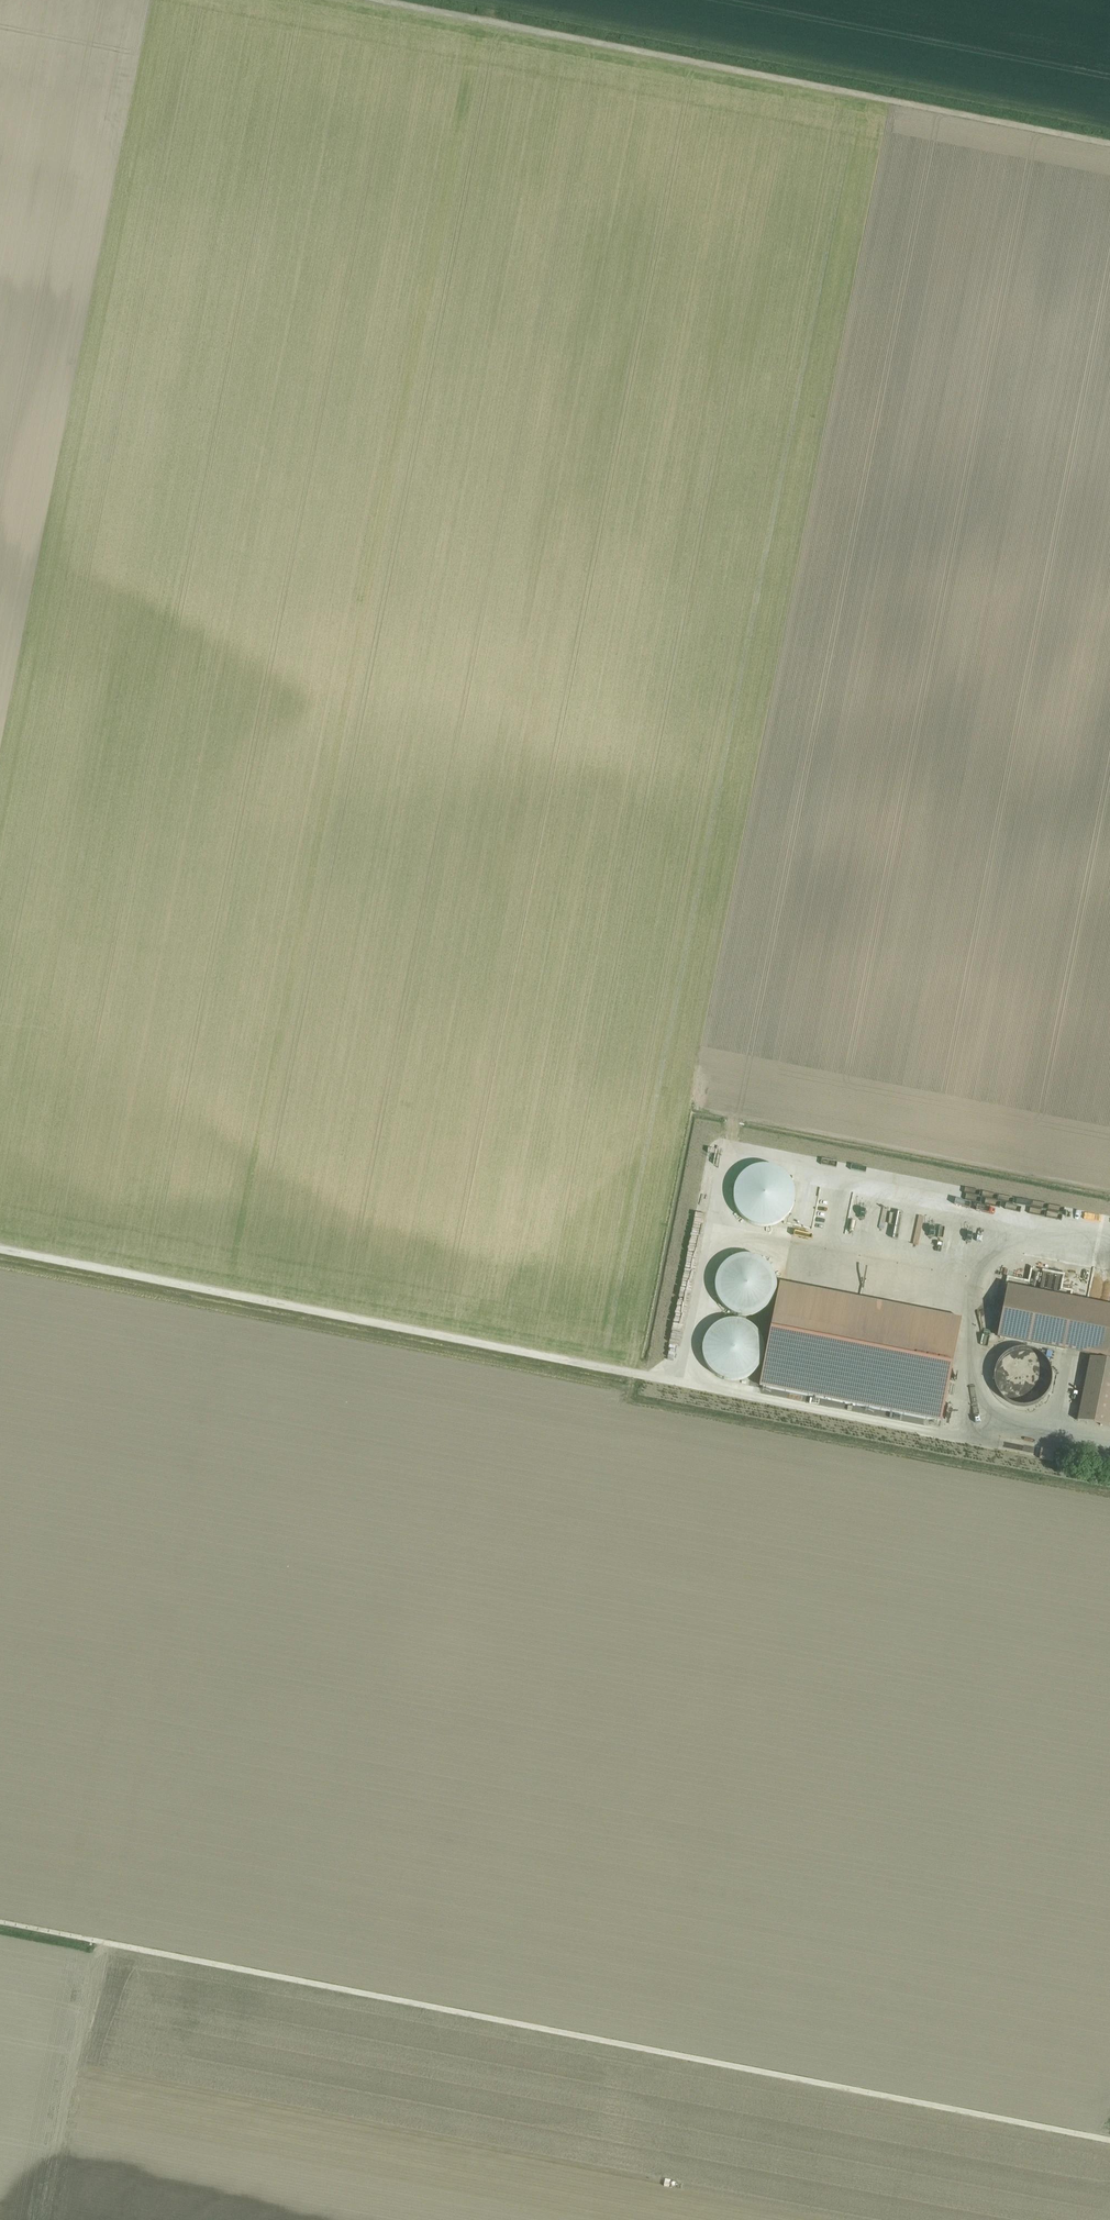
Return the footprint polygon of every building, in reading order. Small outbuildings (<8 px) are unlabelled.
[(1009,1286),(999,1337),(1106,1358),(1106,1356),(1109,1357),(1109,1305),(1009,1286)] [(775,1318),(762,1387),(938,1421),(952,1353),(775,1318)] [(1077,1421),(1109,1427),(1109,1425),(1109,1361),(1090,1357),(1077,1421)] [(1034,1399),(1040,1369),(1025,1366),(1024,1370),(990,1364),(985,1390),(1034,1399)] [(1054,1451),(1041,1448),(1039,1459),(1052,1462),(1054,1451)] [(1097,1465),(1109,1467),(1109,1459),(1099,1457),(1097,1465)]
